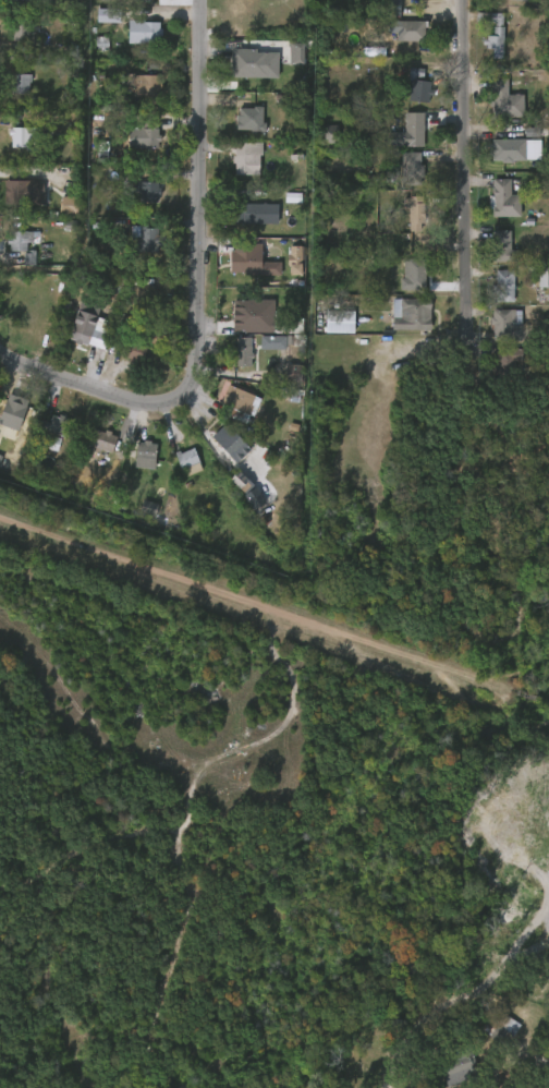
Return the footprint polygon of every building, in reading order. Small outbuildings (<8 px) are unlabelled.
[(512,0),(479,0),(478,9),(512,11),(512,0)] [(34,21),(34,28),(28,28),(28,40),(12,40),(12,28),(9,28),(9,22),(12,22),(12,20),(34,21)] [(85,33),(108,33),(108,20),(85,20),(85,33)] [(142,21),(157,21),(157,27),(159,27),(159,35),(156,35),(156,41),(125,43),(125,20),(142,21)] [(425,22),(425,41),(396,40),(396,28),(393,28),(393,21),(425,22)] [(490,68),(491,24),(475,23),(475,33),(481,33),(480,47),(470,47),(470,58),(480,58),(480,67),(490,68)] [(501,25),(501,58),(490,58),(490,48),(484,48),(485,44),(480,44),(480,38),(485,38),(485,35),(491,35),(491,25),(501,25)] [(16,30),(1,30),(0,52),(15,52),(16,30)] [(412,51),(412,31),(384,31),(384,52),(412,51)] [(149,33),(117,32),(117,53),(148,54),(149,33)] [(264,57),(264,77),(233,76),(234,69),(231,69),(231,58),(244,57),(244,48),(253,48),(253,57),(264,57)] [(277,75),(291,75),(292,53),(277,53),(277,75)] [(431,89),(430,95),(427,95),(426,101),(406,99),(408,80),(406,80),(407,67),(423,68),(420,81),(428,81),(428,88),(431,89)] [(28,94),(9,94),(9,74),(32,74),(32,82),(28,82),(28,94)] [(158,75),(158,82),(161,82),(161,88),(158,88),(158,95),(157,95),(157,104),(146,104),(146,95),(133,95),(133,75),(158,75)] [(395,110),(415,113),(418,91),(410,90),(412,79),(399,77),(395,110)] [(505,77),(507,94),(518,93),(518,94),(522,94),(522,117),(490,117),(489,78),(505,77)] [(0,85),(0,104),(18,104),(18,84),(0,85)] [(495,87),(478,88),(479,128),(511,127),(510,105),(495,105),(495,87)] [(263,106),(263,121),(266,122),(266,131),(236,129),(236,114),(239,114),(240,107),(254,108),(254,106),(263,106)] [(422,146),(386,146),(386,131),(403,131),(403,112),(422,111),(422,146)] [(252,118),(225,118),(224,141),(252,141),(252,118)] [(156,128),(157,135),(159,135),(159,141),(157,141),(157,148),(131,148),(131,138),(129,138),(129,129),(141,129),(141,120),(156,120),(156,128)] [(34,126),(34,149),(27,149),(27,146),(9,146),(9,134),(5,134),(5,128),(8,128),(8,126),(34,126)] [(325,135),(311,136),(312,152),(326,152),(325,135)] [(147,158),(147,136),(129,136),(129,139),(117,139),(116,157),(147,158)] [(24,139),(1,138),(0,154),(0,158),(23,159),(24,139)] [(526,140),(526,160),(512,160),(512,162),(501,162),(501,160),(492,160),(492,156),(489,156),(489,144),(492,144),(492,140),(526,140)] [(257,174),(233,173),(233,141),(260,141),(259,155),(257,155),(257,174)] [(478,150),(478,172),(514,171),(513,149),(478,150)] [(418,162),(418,165),(422,165),(422,177),(418,177),(418,185),(399,184),(399,152),(418,153),(418,162)] [(249,185),(248,153),(223,153),(224,185),(249,185)] [(410,163),(390,162),(389,186),(409,187),(410,163)] [(511,180),(511,194),(521,194),(521,217),(492,217),(492,207),(490,207),(490,195),(492,195),(493,179),(511,179),(511,180)] [(27,201),(8,201),(8,186),(10,186),(10,180),(27,180),(27,201)] [(158,183),(158,189),(160,189),(160,196),(157,196),(157,203),(141,203),(141,182),(158,182),(158,183)] [(508,226),(507,205),(498,205),(498,189),(480,190),(480,227),(508,226)] [(34,216),(34,191),(0,191),(0,216),(34,216)] [(124,212),(146,212),(147,192),(124,192),(124,212)] [(422,204),(422,222),(418,222),(418,230),(407,230),(407,207),(401,207),(401,197),(422,196),(422,204)] [(278,204),(278,223),(231,223),(231,204),(278,204)] [(49,224),(65,224),(65,207),(49,207),(49,224)] [(539,229),(548,229),(548,207),(539,207),(539,229)] [(266,214),(223,214),(223,233),(265,234),(266,214)] [(410,241),(410,216),(397,216),(397,241),(410,241)] [(145,219),(145,227),(158,227),(158,234),(161,234),(161,245),(155,245),(155,253),(131,252),(132,226),(138,226),(138,219),(145,219)] [(509,230),(508,250),(515,250),(515,262),(490,261),(490,245),(488,245),(488,238),(490,238),(490,230),(509,230)] [(26,231),(40,232),(40,238),(33,238),(33,243),(26,243),(26,251),(9,251),(9,244),(7,244),(7,238),(9,238),(9,231),(26,231)] [(146,263),(146,256),(154,256),(153,237),(122,238),(122,264),(146,263)] [(498,260),(498,240),(482,241),(483,271),(504,271),(504,260),(498,260)] [(14,261),(15,250),(27,250),(27,242),(0,242),(0,261),(14,261)] [(252,244),(252,252),(260,252),(260,271),(232,271),(232,252),(241,252),(241,244),(252,244)] [(249,256),(218,256),(219,285),(250,284),(249,256)] [(289,256),(276,256),(277,286),(289,285),(289,256)] [(423,258),(423,266),(426,266),(426,274),(423,274),(423,290),(399,290),(399,278),(405,278),(405,258),(423,258)] [(23,261),(13,261),(12,273),(23,273),(23,261)] [(388,288),(387,300),(413,301),(414,269),(394,269),(394,289),(388,288)] [(514,302),(492,302),(492,288),(497,288),(496,270),(514,270),(514,302)] [(526,297),(542,297),(541,279),(526,280),(526,297)] [(502,280),(484,280),(483,311),(501,311),(502,280)] [(393,329),(390,329),(390,299),(428,299),(428,329),(393,329)] [(249,301),(257,302),(257,321),(233,321),(233,301),(249,301)] [(380,341),(419,340),(418,308),(379,310),(380,341)] [(513,309),(520,310),(520,324),(529,324),(529,339),(491,340),(490,325),(489,325),(488,318),(491,318),(491,310),(513,309)] [(239,311),(220,310),(219,331),(238,332),(239,311)] [(94,315),(98,317),(94,330),(109,336),(105,350),(87,344),(82,343),(81,346),(74,344),(75,341),(69,339),(74,324),(72,323),(74,316),(76,316),(78,311),(94,315)] [(354,333),(326,333),(326,311),(354,311),(354,333)] [(510,350),(510,320),(490,320),(490,328),(481,328),(481,349),(510,350)] [(342,342),(341,322),(313,323),(314,343),(342,342)] [(147,347),(142,362),(135,361),(135,363),(123,358),(131,336),(143,339),(141,344),(147,347)] [(251,338),(251,353),(254,353),(254,359),(252,359),(252,366),(233,366),(232,348),(235,347),(235,338),(251,338)] [(274,359),(273,345),(248,346),(249,360),(274,359)] [(239,376),(240,347),(223,347),(223,376),(239,376)] [(112,369),(130,374),(136,354),(118,349),(112,369)] [(501,384),(488,384),(488,366),(497,366),(497,349),(523,349),(523,361),(514,361),(514,377),(501,377),(501,384)] [(274,391),(288,391),(288,374),(274,375),(274,391)] [(232,387),(261,399),(254,418),(222,404),(225,398),(223,397),(225,391),(229,392),(231,386),(232,387)] [(241,427),(249,408),(216,395),(208,413),(241,427)] [(0,405),(0,439),(8,441),(15,409),(0,405)] [(63,416),(62,419),(68,421),(65,428),(73,432),(70,439),(36,428),(39,420),(47,422),(49,414),(56,416),(57,414),(63,416)] [(221,423),(222,424),(224,423),(242,443),(228,457),(209,437),(218,428),(217,427),(221,423)] [(52,448),(58,431),(40,424),(34,441),(52,448)] [(87,427),(102,433),(102,430),(109,432),(108,434),(113,436),(107,459),(95,455),(96,452),(89,450),(90,447),(82,444),(87,427)] [(224,473),(238,460),(213,433),(199,446),(224,473)] [(105,445),(80,439),(75,458),(100,464),(105,445)] [(148,440),(148,444),(154,444),(152,468),(133,467),(134,443),(142,443),(142,440),(148,440)] [(144,452),(124,452),(123,478),(143,478),(144,452)] [(189,481),(183,459),(165,463),(171,486),(189,481)] [(143,527),(147,514),(131,510),(127,522),(143,527)] [(507,1031),(499,1043),(475,1026),(484,1014),(508,1030),(507,1031)] [(476,1072),(456,1078),(455,1074),(441,1079),(432,1055),(466,1043),(476,1072)] [(459,1062),(427,1075),(433,1087),(453,1087),(467,1082),(459,1062)]
